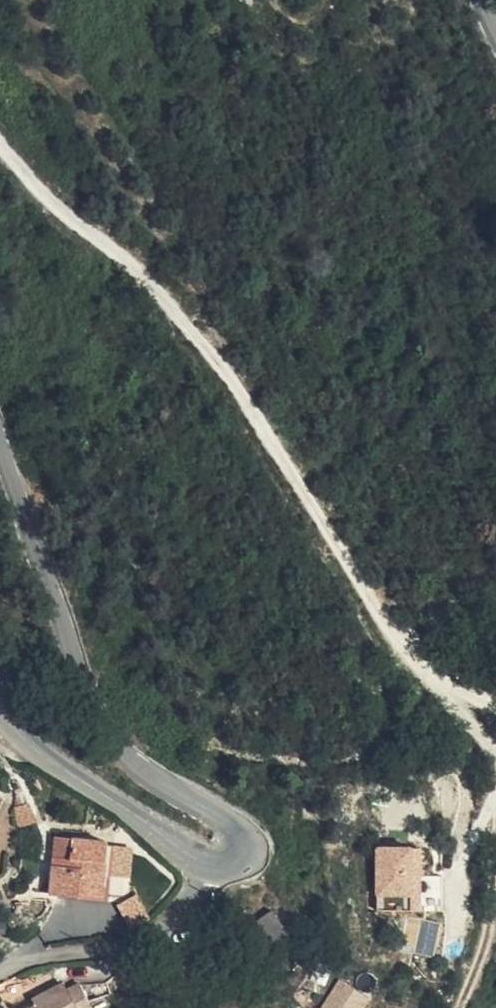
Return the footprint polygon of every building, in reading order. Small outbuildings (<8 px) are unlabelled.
[(105,888),(108,837),(58,834),(55,891),(83,893),(84,887),(105,888)] [(374,846),(375,912),(422,911),(422,846),(374,846)] [(25,1007),(100,1007),(83,976),(25,1007)] [(318,1007),(367,1007),(372,1002),(341,978),(318,1007)]
